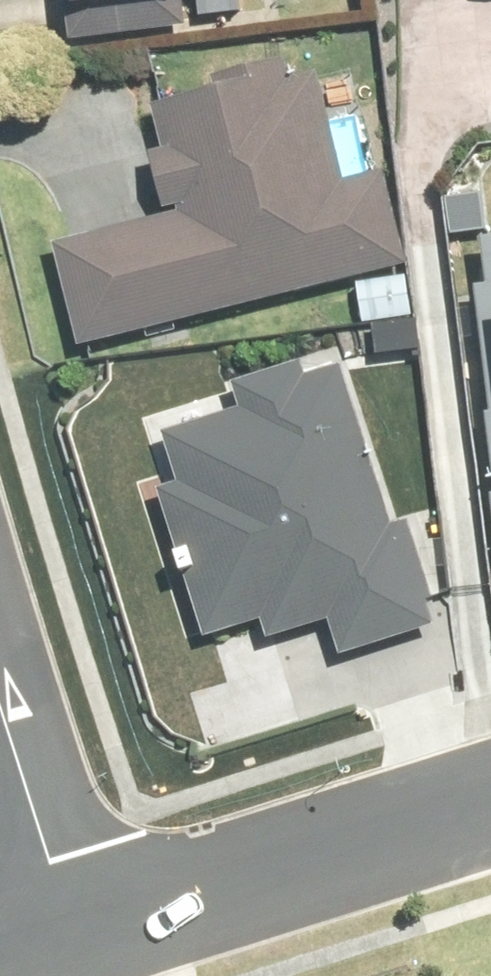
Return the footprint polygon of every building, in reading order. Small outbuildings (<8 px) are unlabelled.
[(163,0),(77,0),(79,13),(163,0)] [(201,24),(247,17),(245,0),(198,0),(201,24)] [(348,188),(321,75),(145,119),(171,222),(58,250),(83,351),(410,271),(387,178),(348,188)] [(390,533),(338,366),(243,396),(249,416),(164,443),(180,493),(161,499),(207,644),(266,625),(272,643),(332,624),(343,659),(437,630),(405,528),(390,533)]
